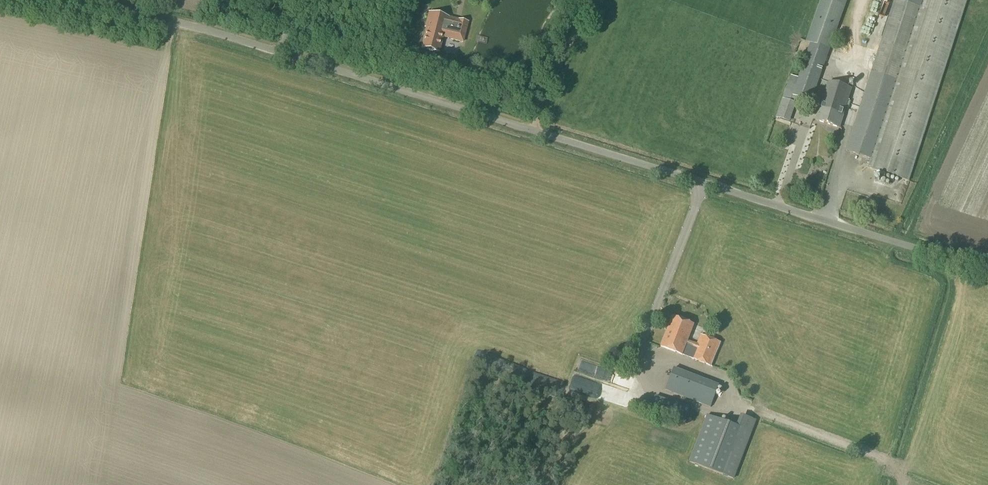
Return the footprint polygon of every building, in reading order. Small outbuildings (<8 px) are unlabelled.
[(797,102),(798,98),(811,103),(848,0),(821,0),(806,43),(810,44),(800,74),(799,78),(790,75),(779,107),(775,118),(789,123),(793,112),(797,102)] [(968,0),(922,0),(920,7),(917,7),(895,0),(891,0),(846,152),(871,159),(868,169),(908,181),(968,0)] [(464,43),(469,22),(448,17),(429,12),(425,28),(426,28),(421,48),(439,53),(443,38),(464,43)] [(857,51),(858,42),(845,41),(844,51),(857,51)] [(843,116),(851,89),(829,82),(821,106),(816,121),(840,129),(844,116),(843,116)] [(697,345),(688,341),(694,325),(672,317),(661,347),(682,355),(712,367),(722,343),(701,335),(697,345)] [(606,375),(604,379),(618,384),(621,375),(597,366),(593,376),(600,379),(602,373),(606,375)] [(710,409),(719,385),(674,368),(665,391),(710,409)] [(689,463),(722,476),(734,480),(756,420),(741,415),(737,427),(707,415),(689,463)]
